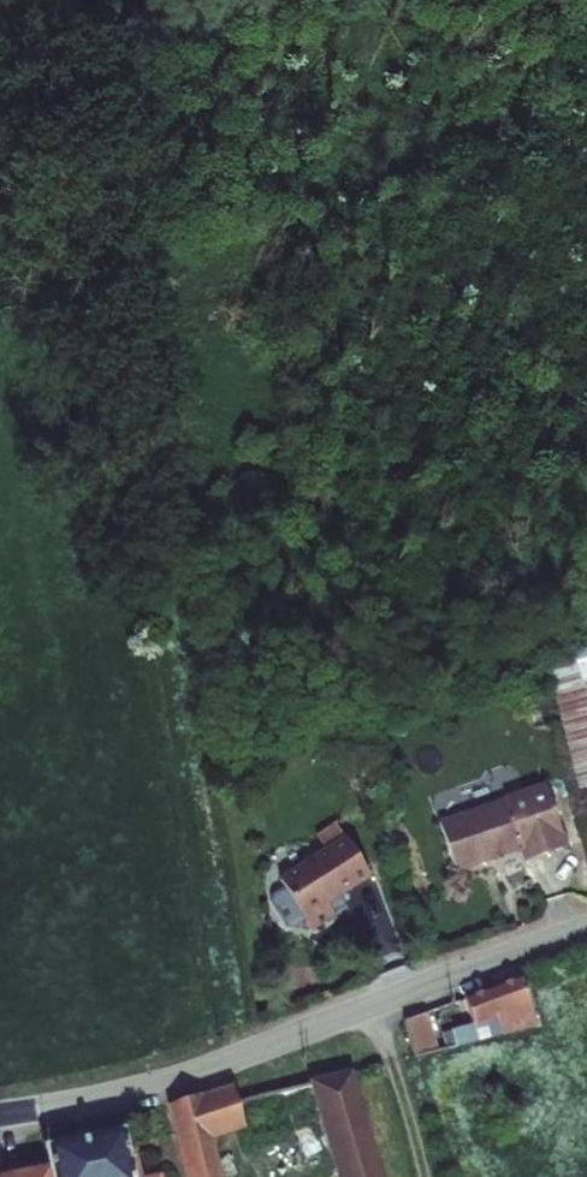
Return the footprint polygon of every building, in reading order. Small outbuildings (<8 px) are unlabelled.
[(526,859),(567,848),(549,787),(509,798),(442,816),(457,870),(524,852),(526,859)] [(342,825),(274,865),(305,918),(330,903),(324,892),(365,867),(342,825)] [(454,1044),(473,1040),(535,1024),(522,976),(463,996),(469,1024),(450,1029),(454,1044)] [(435,1049),(425,1010),(402,1018),(403,1024),(414,1055),(435,1049)] [(348,1073),(306,1082),(335,1176),(379,1176),(348,1073)] [(233,1086),(169,1106),(185,1176),(217,1176),(208,1135),(246,1123),(233,1086)] [(43,1144),(46,1160),(0,1170),(0,1176),(136,1176),(124,1129),(43,1144)]
